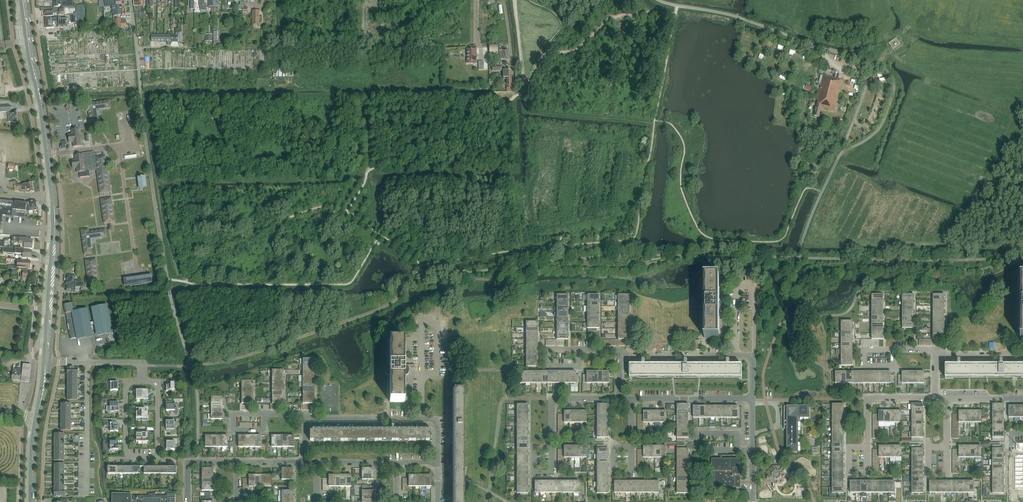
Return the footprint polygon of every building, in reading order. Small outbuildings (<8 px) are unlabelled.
[(115,6),(112,7),(112,9),(113,9),(113,16),(121,15),(121,17),(126,17),(125,11),(125,6),(115,6)] [(44,11),(45,16),(53,15),(57,15),(57,10),(56,8),(49,8),(44,9),(44,11)] [(56,17),(56,21),(56,23),(57,23),(57,24),(57,27),(67,27),(67,23),(69,23),(69,19),(64,19),(64,18),(62,18),(57,18),(57,17),(56,17)] [(115,19),(115,24),(116,28),(121,28),(121,27),(127,27),(126,20),(120,20),(120,19),(115,19)] [(508,54),(508,49),(499,50),(499,46),(498,46),(489,46),(489,52),(498,52),(500,52),(500,55),(508,54)] [(466,63),(477,63),(477,48),(466,48),(466,63)] [(285,69),(272,68),(272,71),(277,71),(277,77),(290,77),(290,72),(285,72),(285,69)] [(512,91),(511,71),(503,71),(503,78),(506,78),(506,92),(512,91)] [(834,111),(842,81),(837,80),(837,79),(823,75),(822,81),(821,85),(816,101),(817,102),(814,116),(819,117),(822,108),(834,111)] [(96,110),(101,109),(110,108),(109,101),(85,104),(86,111),(89,111),(91,127),(98,126),(96,110)] [(10,122),(17,122),(16,112),(10,113),(8,113),(8,122),(10,122)] [(81,146),(79,129),(71,130),(72,134),(68,135),(69,143),(73,142),(74,147),(81,146)] [(82,154),(75,155),(75,160),(71,161),(72,168),(77,168),(77,172),(79,172),(80,178),(90,176),(89,172),(97,170),(100,193),(110,192),(107,168),(105,156),(95,157),(95,153),(94,153),(94,152),(82,153),(82,154)] [(138,179),(139,187),(139,188),(146,187),(145,178),(143,178),(142,177),(140,177),(140,178),(138,179)] [(22,184),(16,185),(16,189),(16,190),(20,190),(20,192),(23,192),(29,192),(34,191),(32,182),(22,184)] [(114,222),(111,200),(111,198),(101,199),(104,223),(114,222)] [(0,229),(1,223),(2,223),(3,215),(25,218),(26,207),(28,206),(28,211),(29,214),(33,213),(32,210),(37,210),(36,202),(36,201),(30,202),(23,202),(0,199),(0,229)] [(91,253),(90,244),(90,239),(106,237),(105,229),(89,232),(88,229),(81,230),(84,254),(91,253)] [(21,245),(21,249),(25,249),(25,248),(32,249),(32,241),(25,240),(25,239),(19,239),(19,238),(12,238),(12,243),(19,243),(19,245),(21,245)] [(6,247),(3,247),(3,252),(6,253),(23,254),(23,257),(32,258),(32,251),(25,250),(25,249),(15,248),(6,247)] [(89,284),(98,283),(96,259),(85,260),(89,284)] [(12,268),(12,269),(28,271),(28,268),(31,268),(31,267),(31,262),(24,261),(17,261),(17,266),(12,266),(12,268)] [(67,275),(67,282),(66,283),(73,284),(73,278),(75,278),(75,276),(71,276),(71,275),(67,275)] [(149,276),(125,279),(126,285),(150,282),(149,276)] [(705,277),(705,338),(719,338),(719,310),(722,310),(722,305),(719,305),(719,277),(705,277)] [(74,292),(75,286),(84,287),(84,285),(78,284),(74,284),(73,284),(66,283),(66,291),(72,292),(74,292)] [(64,305),(66,314),(70,339),(77,338),(77,339),(92,336),(90,326),(95,325),(97,335),(112,332),(107,306),(92,309),(94,322),(89,323),(87,309),(72,312),(72,311),(73,311),(72,308),(76,307),(75,302),(71,303),(64,305)] [(389,375),(390,375),(390,402),(404,402),(406,402),(406,374),(407,374),(408,374),(408,373),(409,371),(409,370),(408,365),(415,365),(406,365),(406,341),(404,341),(390,341),(390,365),(387,365),(386,372),(387,373),(387,374),(389,375)] [(630,365),(630,378),(632,378),(673,378),(699,378),(740,378),(741,378),(742,378),(742,366),(741,366),(729,366),(729,365),(729,361),(727,361),(727,365),(727,366),(689,365),(690,363),(687,362),(687,361),(687,360),(684,360),(684,362),(682,363),(683,365),(645,365),(645,361),(642,361),(642,365),(630,365)] [(957,365),(945,365),(945,378),(951,378),(969,378),(987,378),(1014,378),(1022,378),(1022,365),(1004,365),(1005,363),(1002,362),(1002,361),(1000,361),(1000,362),(997,363),(998,365),(995,365),(960,365),(960,360),(957,360),(957,365)] [(28,386),(29,386),(31,368),(30,367),(26,367),(23,367),(21,385),(23,385),(28,386)] [(20,373),(21,369),(13,368),(13,373),(12,379),(20,380),(21,373),(20,373)] [(113,390),(115,392),(115,390),(118,390),(118,383),(115,382),(115,378),(105,378),(105,380),(106,381),(107,382),(107,384),(108,385),(109,386),(110,387),(110,388),(110,390),(113,390)] [(166,383),(166,391),(172,391),(172,390),(175,390),(175,386),(178,386),(178,379),(170,379),(170,383),(166,383)] [(136,399),(142,399),(142,388),(141,388),(140,388),(139,388),(139,389),(140,388),(140,390),(134,390),(134,394),(136,394),(136,399)] [(143,388),(142,388),(142,399),(148,399),(148,394),(151,394),(151,390),(145,390),(145,388),(145,389),(145,388),(144,388),(143,388)] [(106,411),(110,411),(118,411),(118,403),(117,403),(117,402),(117,399),(110,399),(110,403),(110,406),(106,406),(106,411)] [(177,414),(176,415),(177,415),(177,414),(177,413),(178,412),(178,411),(178,410),(178,409),(177,409),(177,408),(177,407),(176,407),(177,407),(175,408),(175,402),(181,402),(181,399),(184,399),(168,399),(168,402),(166,402),(166,411),(171,411),(177,414)] [(787,451),(789,451),(798,451),(798,417),(809,417),(809,406),(784,406),(784,427),(784,429),(787,429),(787,451)] [(111,419),(102,419),(103,419),(105,427),(110,426),(110,432),(118,432),(118,424),(111,424),(111,419)] [(174,422),(166,421),(166,430),(166,431),(171,432),(171,430),(174,430),(174,422)] [(310,431),(310,441),(314,441),(323,441),(331,441),(340,441),(348,441),(357,441),(365,441),(374,441),(377,441),(382,441),(391,441),(399,441),(408,441),(416,441),(425,441),(429,441),(429,434),(429,431),(428,431),(313,431),(312,431),(310,431)] [(110,450),(118,450),(118,444),(115,441),(111,441),(111,438),(107,438),(107,443),(107,444),(107,445),(108,446),(109,446),(110,450)] [(178,439),(174,439),(170,439),(170,442),(166,441),(166,450),(174,450),(175,445),(178,445),(178,439)] [(1015,488),(1015,489),(1016,489),(1016,490),(1017,490),(1022,490),(1022,456),(1017,456),(1016,456),(1015,457),(1015,458),(1015,459),(1015,488)] [(712,459),(712,472),(713,472),(713,479),(715,479),(715,487),(722,486),(722,487),(722,490),(727,492),(730,487),(730,486),(737,486),(737,483),(736,482),(738,478),(738,475),(740,475),(740,468),(740,459),(737,459),(720,459),(712,459)] [(767,472),(767,480),(769,480),(772,483),(773,481),(775,481),(775,480),(778,480),(781,477),(781,474),(782,474),(782,473),(785,471),(785,470),(784,471),(783,470),(780,466),(773,466),(767,472)] [(362,491),(362,496),(373,496),(373,492),(373,491),(369,491),(369,488),(369,485),(362,485),(362,488),(362,491)] [(175,500),(175,498),(174,498),(174,493),(166,493),(166,496),(155,496),(155,494),(148,494),(148,496),(131,496),(131,494),(125,494),(114,494),(112,494),(112,501),(175,501),(175,500)]
